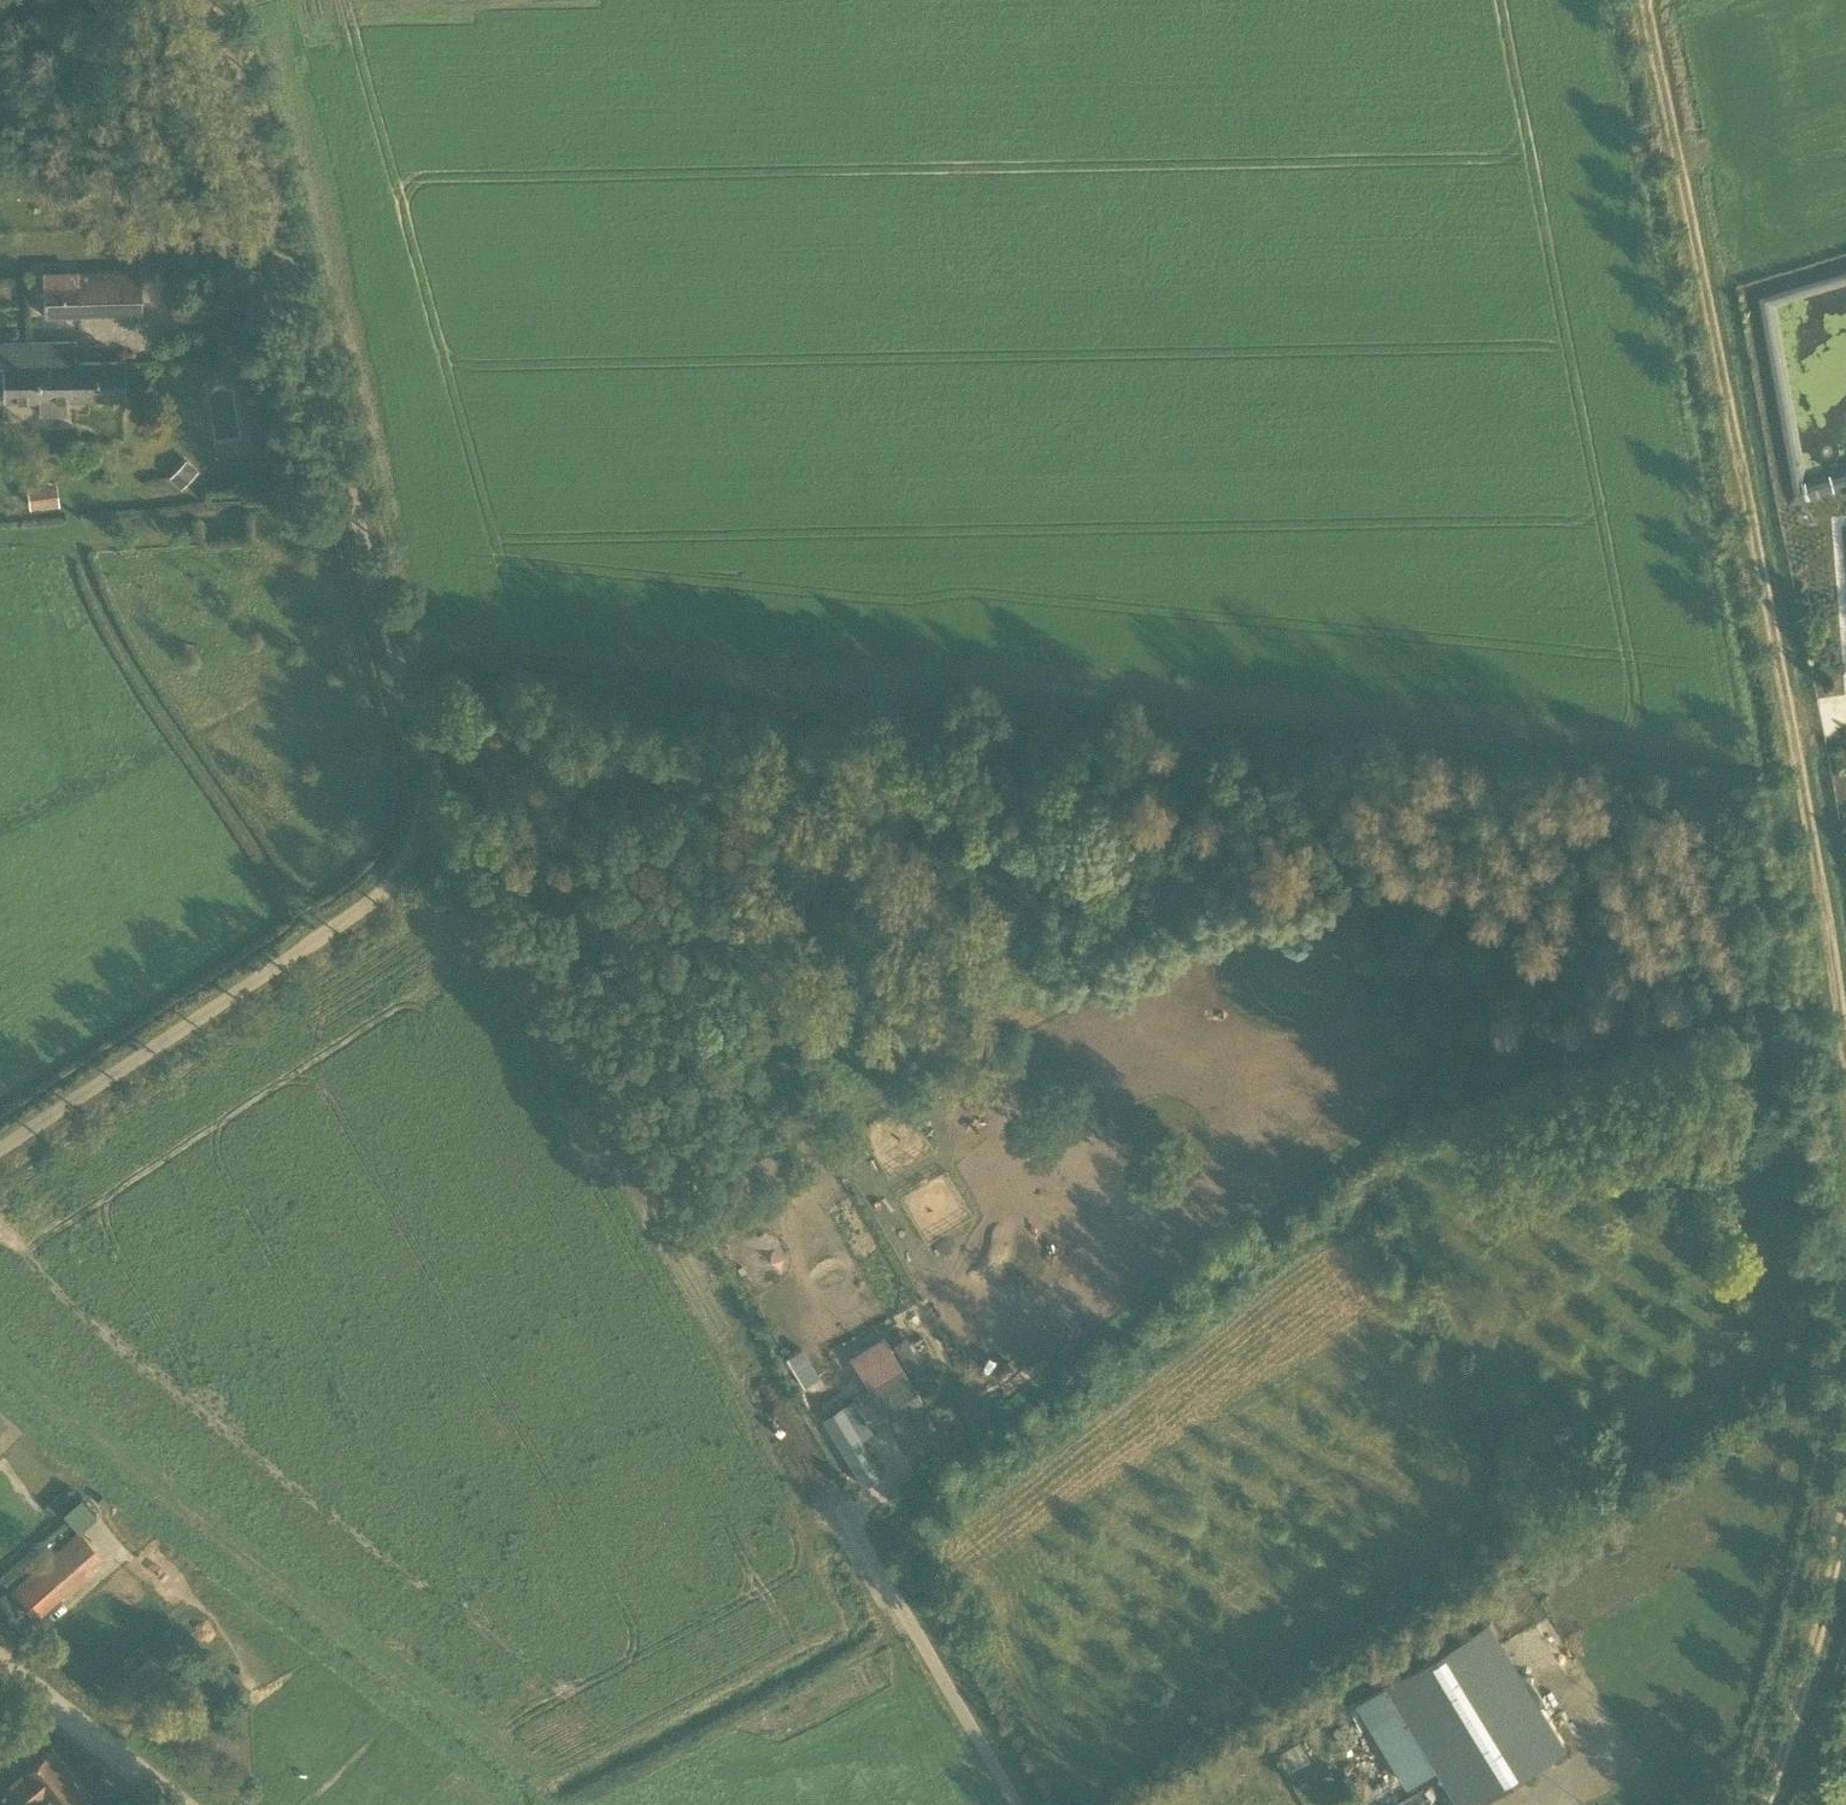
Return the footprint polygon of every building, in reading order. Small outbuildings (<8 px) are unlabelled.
[(118,272),(119,313),(142,312),(141,271),(118,272)] [(58,273),(43,274),(43,284),(44,308),(44,315),(89,314),(89,313),(88,273),(58,273)] [(78,342),(0,343),(0,365),(3,365),(3,399),(39,399),(39,413),(67,413),(67,398),(125,398),(125,362),(71,363),(71,349),(77,349),(78,342)] [(4,402),(5,418),(38,417),(37,401),(4,402)] [(183,463),(172,474),(184,485),(195,474),(183,463)] [(29,485),(31,507),(63,503),(61,482),(29,485)] [(850,1354),(884,1413),(939,1381),(923,1354),(903,1365),(885,1334),(850,1354)] [(822,1417),(864,1486),(884,1475),(860,1435),(872,1427),(854,1398),(843,1404),(822,1417)] [(922,1405),(900,1420),(921,1452),(943,1436),(922,1405)] [(80,1495),(62,1512),(79,1529),(97,1512),(80,1495)] [(88,1570),(86,1569),(100,1556),(85,1539),(71,1551),(65,1545),(11,1593),(34,1618),(88,1570)] [(1567,1745),(1491,1620),(1387,1683),(1461,1804),(1469,1804),(1567,1745)] [(1279,1750),(1286,1767),(1311,1756),(1303,1740),(1279,1750)] [(51,1745),(27,1766),(15,1751),(0,1762),(0,1804),(38,1804),(42,1801),(46,1804),(80,1804),(92,1796),(51,1745)] [(1425,1788),(1398,1804),(1435,1804),(1425,1788)]
